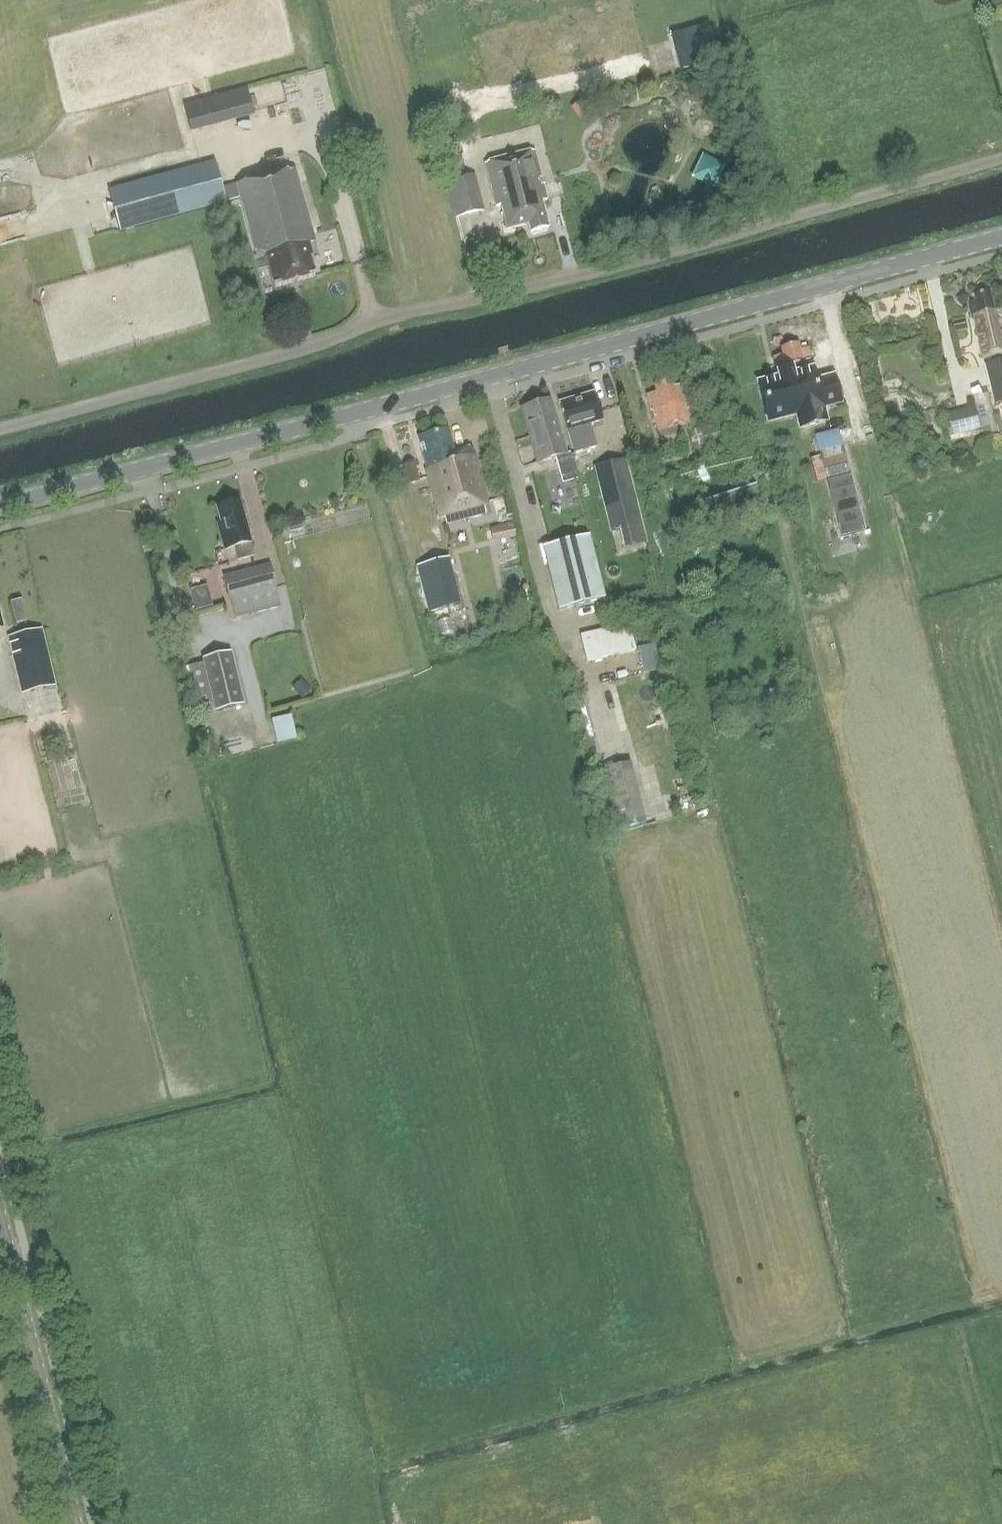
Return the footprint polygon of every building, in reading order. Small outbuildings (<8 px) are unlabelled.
[(183,105),(191,134),(255,116),(247,87),(183,105)] [(530,233),(548,228),(542,202),(547,201),(534,151),(485,163),(496,206),(501,205),(507,230),(528,224),(530,233)] [(275,288),(315,277),(310,259),(313,258),(309,244),(315,242),(295,168),(223,188),(215,162),(109,191),(120,232),(241,199),(255,250),(266,255),(275,288)] [(475,175),(446,182),(456,218),(484,211),(475,175)] [(999,310),(995,311),(991,292),(976,295),(977,301),(969,303),(972,317),(975,316),(985,356),(988,356),(990,361),(986,363),(996,405),(1001,403),(1001,322),(999,310)] [(951,322),(954,332),(968,329),(966,319),(951,322)] [(779,378),(758,383),(768,422),(796,415),(800,428),(826,422),(823,408),(840,403),(833,377),(816,382),(812,369),(792,375),(791,371),(778,375),(779,378)] [(646,395),(651,412),(652,412),(663,448),(681,443),(675,425),(692,421),(682,385),(673,387),(671,381),(654,386),(656,392),(646,395)] [(560,403),(575,453),(597,447),(590,424),(603,420),(594,393),(576,399),(576,398),(560,403)] [(570,453),(567,454),(550,401),(526,408),(528,413),(523,414),(538,463),(555,458),(563,483),(577,479),(570,453)] [(982,429),(976,406),(948,414),(954,436),(982,429)] [(828,478),(852,471),(839,426),(815,433),(828,478)] [(418,438),(426,469),(439,517),(487,504),(471,448),(454,452),(447,429),(418,438)] [(594,468),(610,532),(642,524),(626,460),(594,468)] [(694,479),(691,469),(674,474),(677,484),(694,479)] [(739,477),(741,481),(701,496),(709,519),(760,501),(750,473),(739,477)] [(850,475),(827,481),(842,537),(865,531),(850,475)] [(218,525),(225,550),(234,548),(238,561),(253,557),(250,544),(251,543),(240,502),(216,508),(221,524),(218,525)] [(590,536),(542,548),(558,611),(605,599),(590,536)] [(458,558),(420,562),(422,579),(459,575),(458,558)] [(270,565),(223,577),(229,601),(231,600),(236,619),(281,607),(270,565)] [(191,586),(196,608),(213,604),(208,582),(191,586)] [(734,599),(741,597),(737,583),(730,585),(734,599)] [(21,600),(10,603),(16,624),(27,621),(21,600)] [(586,662),(636,651),(630,624),(580,635),(586,662)] [(56,686),(43,629),(8,637),(21,694),(56,686)] [(639,646),(645,671),(663,666),(656,641),(639,646)] [(244,705),(231,652),(202,659),(215,712),(244,705)] [(276,741),(297,737),(293,713),(272,716),(276,741)]
